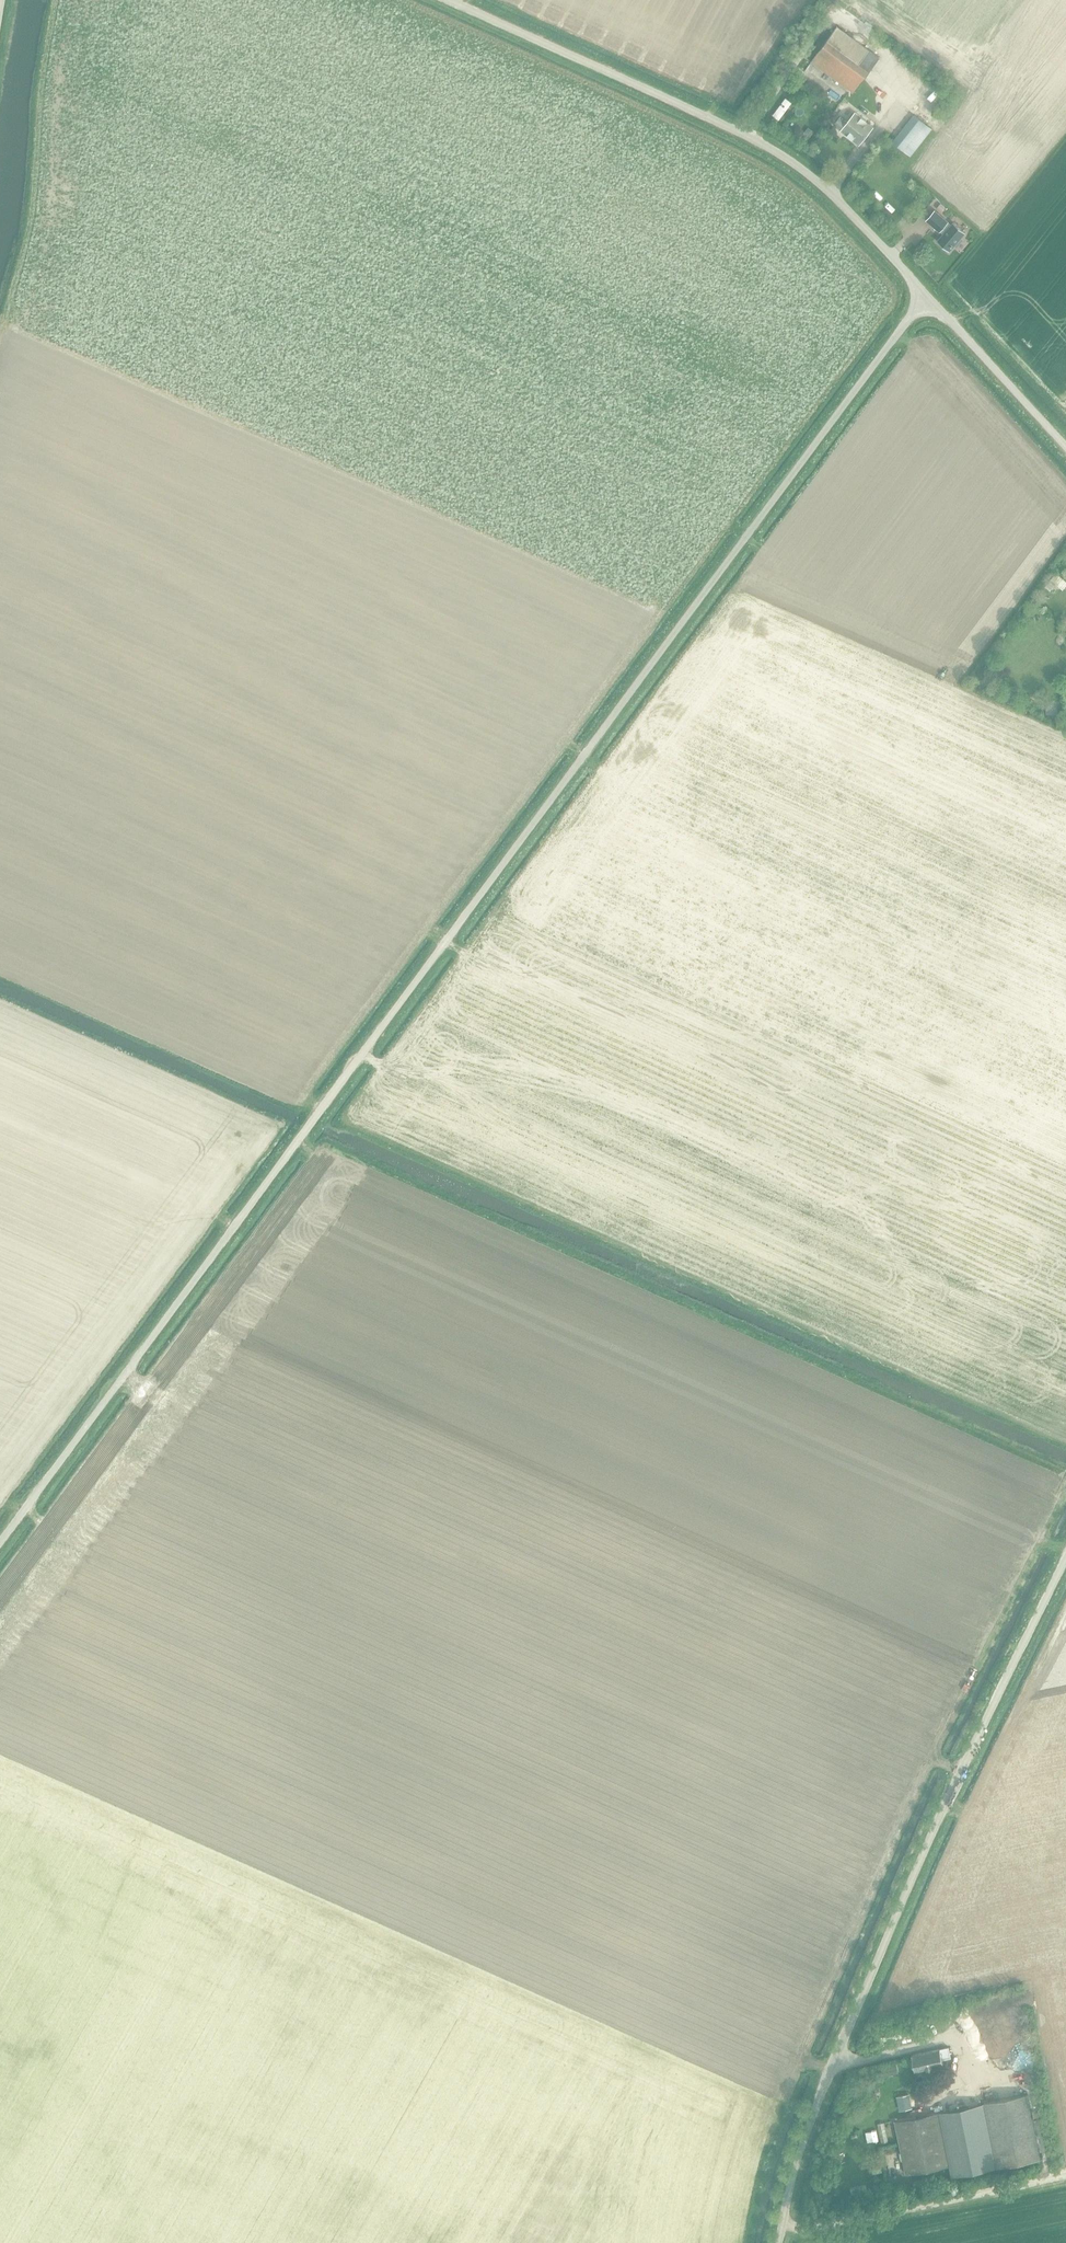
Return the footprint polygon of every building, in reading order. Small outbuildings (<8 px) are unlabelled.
[(811,62),(854,93),(880,56),(838,25),(811,62)] [(788,100),(779,99),(778,108),(788,108),(788,100)] [(865,99),(862,104),(874,110),(876,105),(865,99)] [(860,144),(874,127),(856,112),(849,121),(841,115),(834,123),(860,144)] [(891,140),(905,150),(925,124),(912,113),(891,140)] [(951,224),(935,210),(926,220),(940,232),(941,230),(944,233),(937,241),(949,251),(955,245),(956,246),(962,239),(960,238),(965,232),(953,222),(951,224)] [(1006,2028),(1023,2025),(1019,2002),(1005,2004),(1006,2010),(975,2015),(977,2027),(1005,2023),(1006,2028)] [(990,2050),(993,2056),(1002,2050),(999,2045),(990,2050)] [(911,2055),(914,2070),(943,2064),(942,2058),(951,2056),(948,2046),(911,2055)] [(984,2102),(997,2167),(1040,2158),(1027,2093),(984,2102)] [(908,2096),(896,2098),(898,2111),(911,2108),(908,2096)] [(949,2165),(951,2175),(997,2166),(984,2102),(938,2111),(949,2165)] [(895,2120),(906,2173),(949,2165),(938,2111),(895,2120)]
